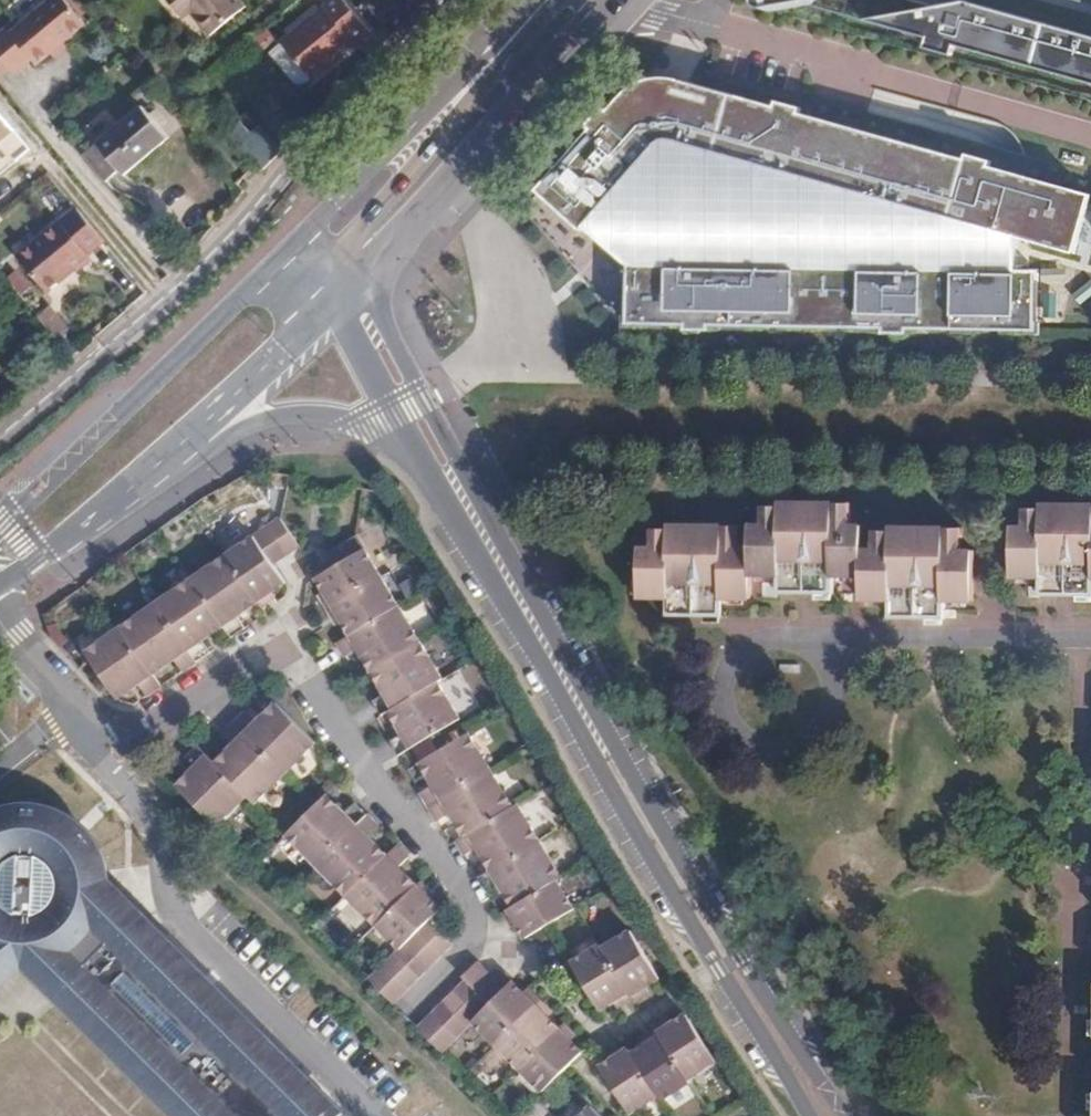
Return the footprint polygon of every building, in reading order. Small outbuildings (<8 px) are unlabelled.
[(0,33),(0,59),(14,76),(30,61),(35,66),(83,25),(63,0),(50,0),(10,34),(6,29),(0,33)] [(240,0),(167,0),(177,11),(183,5),(209,36),(245,6),(240,0)] [(346,0),(326,0),(321,4),(323,6),(283,39),(314,76),(356,41),(354,39),(369,27),(346,0)] [(755,0),(757,4),(761,7),(765,7),(800,1),(928,38),(925,47),(952,55),(955,45),(1090,83),(1090,36),(963,0),(755,0)] [(275,37),(271,33),(260,42),(264,47),(275,37)] [(682,125),(687,80),(686,80),(674,76),(665,76),(654,77),(647,79),(635,84),(627,91),(628,90),(629,89),(630,89),(632,89),(633,89),(635,89),(637,89),(638,90),(640,92),(642,93),(643,96),(655,124),(682,125)] [(539,190),(628,263),(629,263),(628,314),(628,323),(686,324),(686,329),(712,330),(713,325),(884,328),(884,333),(909,333),(909,328),(1037,330),(1038,270),(1017,270),(1018,236),(1076,252),(1090,199),(1090,194),(992,166),(993,160),(968,154),(967,159),(801,112),(802,107),(778,100),(776,105),(687,80),(682,125),(655,124),(643,96),(642,93),(640,92),(638,90),(637,89),(635,89),(633,89),(632,89),(630,89),(629,89),(628,90),(627,91),(623,94),(539,190)] [(163,140),(139,110),(94,146),(81,156),(101,180),(113,171),(118,176),(163,140)] [(11,132),(0,118),(0,141),(11,132)] [(72,269),(86,256),(103,243),(76,211),(17,257),(47,295),(75,272),(72,269)] [(89,261),(86,256),(72,269),(75,272),(89,261)] [(35,317),(52,339),(66,327),(48,305),(35,317)] [(966,549),(966,525),(930,524),(930,528),(916,528),(915,525),(895,524),(895,528),(878,527),(877,544),(866,544),(866,523),(854,523),(855,501),(819,500),(820,504),(804,504),(804,500),(785,500),(785,504),(769,504),(769,522),(757,523),(756,544),(745,544),(746,524),(709,522),(708,528),(694,527),(694,523),(673,522),(673,527),(656,527),(656,546),(642,546),(643,592),(670,592),(670,609),(723,610),(724,592),(754,593),(755,571),(783,572),(783,588),(838,588),(838,572),(865,572),(866,593),(895,595),(895,611),(951,612),(950,596),(977,597),(977,549),(966,549)] [(1081,502),(1080,506),(1064,506),(1063,502),(1045,502),(1045,506),(1028,506),(1027,525),(1015,525),(1015,573),(1046,573),(1046,591),(1090,591),(1090,502),(1081,502)] [(281,518),(268,528),(286,555),(300,545),(281,518)] [(268,528),(226,555),(258,601),(272,591),(286,582),(273,563),(286,555),(268,528)] [(383,577),(356,535),(328,552),(337,566),(317,578),(325,592),(334,606),(383,577)] [(226,555),(192,578),(224,625),(232,638),(247,628),(238,615),(258,601),(226,555)] [(400,605),(383,577),(334,606),(343,621),(351,635),(400,605)] [(224,625),(192,578),(157,602),(197,662),(213,651),(204,639),(224,625)] [(272,591),(258,601),(262,607),(276,597),(272,591)] [(329,609),(334,606),(325,592),(320,595),(329,609)] [(156,603),(121,627),(153,673),(174,659),(183,672),(197,662),(157,602),(156,603)] [(402,604),(400,605),(351,635),(338,643),(347,656),(361,648),(374,671),(424,641),(402,604)] [(343,621),(334,606),(329,609),(338,624),(343,621)] [(140,682),(149,695),(162,686),(153,673),(121,627),(90,648),(121,694),(140,682)] [(439,681),(446,677),(424,641),(374,671),(386,691),(373,700),(382,716),(391,710),(439,681)] [(400,755),(412,748),(461,717),(439,681),(391,710),(403,731),(390,740),(400,755)] [(286,772),(316,743),(277,703),(260,719),(250,709),(236,723),(286,772)] [(216,763),(247,795),(255,802),(286,772),(236,723),(225,733),(235,744),(216,763)] [(431,807),(492,770),(470,733),(421,762),(433,782),(421,791),(431,807)] [(197,766),(177,787),(216,826),(247,795),(216,763),(205,753),(198,745),(186,756),(197,766)] [(465,835),(513,806),(492,770),(431,807),(439,821),(452,812),(465,835)] [(317,804),(287,835),(318,864),(368,815),(356,803),(346,814),(327,795),(317,804)] [(295,1066),(280,1052),(137,911),(102,878),(101,866),(96,851),(87,835),(78,825),(64,814),(54,809),(32,803),(15,803),(2,805),(0,806),(0,961),(5,963),(21,965),(22,965),(53,997),(175,1115),(340,1115),(342,1113),(295,1066)] [(492,869),(540,841),(518,804),(513,806),(465,835),(457,840),(465,854),(479,846),(492,869)] [(318,864),(348,895),(387,855),(369,838),(380,827),(368,815),(318,864)] [(514,906),(556,881),(562,877),(540,841),(492,869),(479,877),(487,891),(500,883),(514,906)] [(378,925),(417,886),(399,868),(410,858),(398,845),(387,855),(348,895),(378,925)] [(549,924),(573,910),(556,881),(514,906),(510,909),(518,923),(526,938),(549,924)] [(417,886),(429,898),(433,893),(421,882),(417,886)] [(441,910),(429,898),(417,886),(378,925),(401,948),(407,943),(418,932),(441,955),(453,944),(430,920),(441,910)] [(518,923),(510,909),(504,912),(513,927),(518,923)] [(646,987),(661,978),(633,930),(603,948),(629,993),(631,995),(646,987)] [(418,932),(407,943),(430,967),(441,955),(418,932)] [(407,943),(401,948),(396,955),(419,978),(430,967),(407,943)] [(629,993),(603,948),(601,945),(572,962),(600,1010),(614,1001),(629,993)] [(419,978),(396,955),(385,965),(408,988),(419,978)] [(21,965),(5,963),(0,961),(0,981),(21,965)] [(478,993),(493,978),(477,962),(474,965),(463,977),(467,981),(478,993)] [(385,965),(370,980),(393,1004),(408,988),(385,965)] [(474,1020),(497,1044),(536,1005),(524,993),(501,971),(493,978),(478,993),(490,1004),(478,1016),(474,1020)] [(455,993),(478,1016),(490,1004),(478,993),(467,981),(455,993)] [(649,992),(646,987),(631,995),(632,998),(634,1001),(649,992)] [(524,993),(536,1005),(540,1001),(528,989),(524,993)] [(467,1027),(474,1020),(478,1016),(455,993),(444,1004),(467,1027)] [(632,998),(631,995),(629,993),(614,1001),(618,1007),(632,998)] [(536,1005),(548,1018),(553,1014),(540,1001),(536,1005)] [(456,1038),(467,1027),(444,1004),(433,1015),(456,1038)] [(497,1044),(521,1067),(559,1028),(548,1018),(536,1005),(497,1044)] [(717,1059),(687,1013),(672,1023),(658,1032),(660,1035),(687,1077),(717,1059)] [(419,1029),(442,1052),(456,1038),(433,1015),(419,1029)] [(658,1032),(672,1023),(669,1017),(655,1027),(656,1030),(658,1032)] [(559,1028),(571,1041),(576,1037),(563,1024),(559,1028)] [(521,1067),(544,1091),(560,1075),(583,1052),(571,1041),(559,1028),(521,1067)] [(660,1035),(658,1032),(656,1030),(642,1039),(645,1044),(660,1035)] [(690,1081),(687,1077),(660,1035),(645,1044),(632,1053),(658,1094),(662,1099),(690,1081)] [(614,1057),(628,1048),(625,1043),(611,1052),(614,1057)] [(600,1066),(630,1112),(658,1094),(632,1053),(628,1048),(614,1057),(600,1066)] [(593,1108),(585,1115),(602,1115),(593,1108)]
